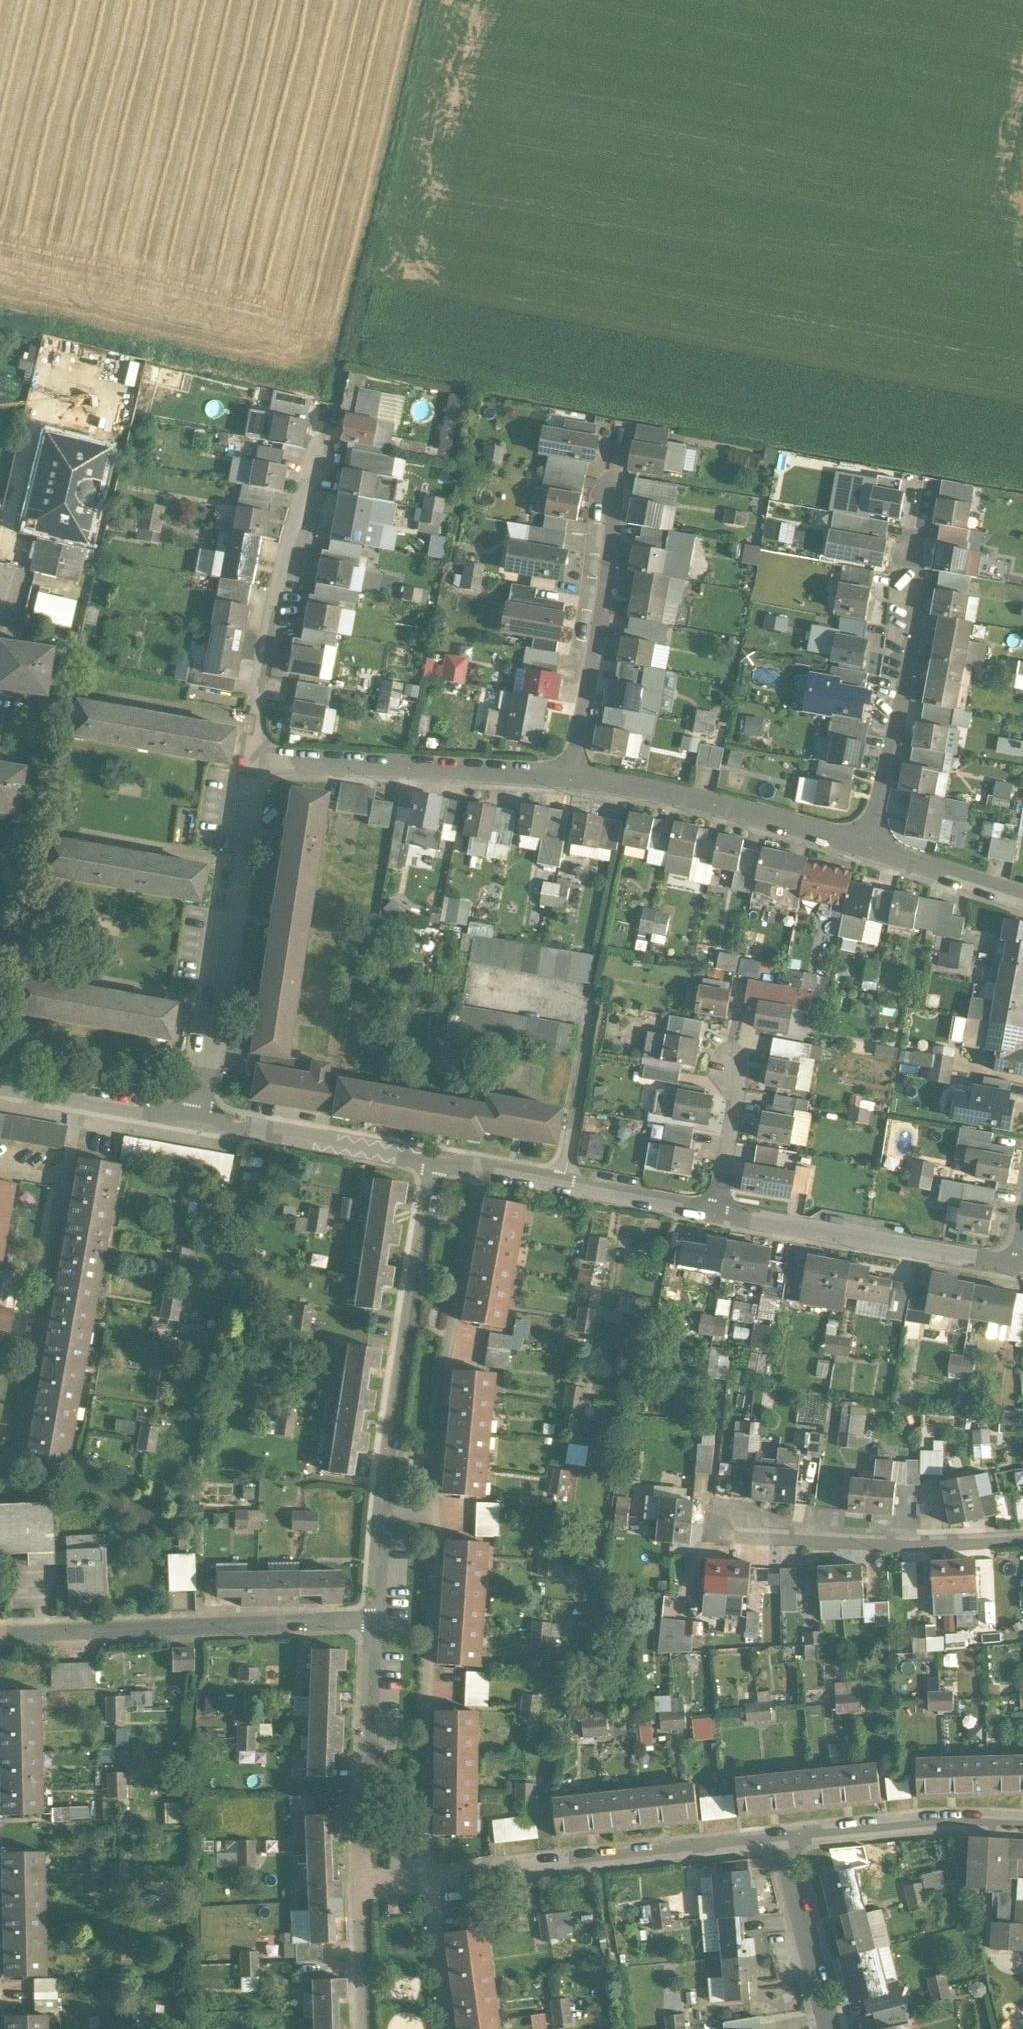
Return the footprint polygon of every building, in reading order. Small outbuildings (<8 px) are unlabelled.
[(358,380),(347,378),(344,392),(340,408),(344,416),(350,418),(355,392),(356,392),(358,380)] [(356,392),(355,392),(350,418),(344,416),(339,441),(347,442),(346,451),(352,452),(382,457),(388,425),(375,422),(379,397),(356,392)] [(308,401),(273,393),(268,419),(273,420),(304,426),(308,401)] [(304,426),(273,420),(269,443),(298,448),(300,435),(302,435),(304,426)] [(594,431),(567,426),(565,435),(545,431),(540,456),(550,457),(586,464),(591,465),(595,440),(592,439),(594,431)] [(669,432),(638,426),(634,446),(666,451),(667,444),(669,432)] [(109,450),(47,434),(27,516),(48,521),(48,522),(46,533),(88,543),(98,501),(100,502),(103,490),(100,490),(109,450)] [(666,451),(634,446),(629,471),(661,477),(662,473),(682,476),(687,448),(667,444),(666,451)] [(503,450),(482,447),(480,459),(501,463),(503,450)] [(279,470),(282,457),(259,452),(256,465),(279,470)] [(348,472),(390,481),(394,460),(382,457),(352,452),(348,472)] [(586,464),(550,457),(547,471),(554,472),(584,477),(586,464)] [(501,463),(480,459),(478,474),(498,477),(501,463)] [(256,465),(253,465),(249,488),(278,493),(281,480),(282,480),(284,470),(279,470),(256,465)] [(348,472),(342,471),(340,483),(338,496),(385,504),(390,505),(395,481),(390,481),(348,472)] [(584,477),(554,472),(551,492),(580,497),(584,477)] [(878,482),(876,490),(900,494),(902,481),(879,477),(878,482)] [(868,515),(873,489),(876,490),(878,482),(855,478),(847,517),(863,520),(869,521),(871,515),(868,515)] [(636,480),(632,501),(674,508),(677,487),(636,480)] [(268,516),(273,493),(242,487),(237,510),(268,516)] [(876,490),(873,489),(868,515),(871,515),(900,521),(905,495),(900,494),(876,490)] [(551,492),(535,490),(531,514),(576,522),(580,497),(551,492)] [(968,498),(949,495),(947,504),(938,502),(936,513),(937,513),(934,526),(965,531),(969,507),(967,507),(968,498)] [(385,504),(338,496),(331,527),(332,528),(329,541),(359,546),(364,523),(381,526),(385,504)] [(427,500),(425,511),(442,515),(444,503),(427,500)] [(674,508),(632,501),(630,511),(631,514),(629,525),(644,528),(669,533),(674,508)] [(162,522),(164,510),(142,506),(140,517),(162,522)] [(268,516),(218,507),(213,530),(219,531),(259,538),(263,539),(265,526),(266,526),(268,516)] [(442,515),(417,511),(414,522),(420,524),(418,531),(438,535),(442,515)] [(135,541),(158,545),(162,522),(140,517),(111,512),(107,531),(123,534),(123,531),(137,534),(135,541)] [(886,535),(861,530),(863,520),(847,517),(835,514),(827,557),(879,568),(886,535)] [(869,521),(863,520),(861,530),(886,535),(888,525),(869,521)] [(669,533),(644,528),(642,540),(692,549),(694,537),(669,533)] [(566,535),(539,530),(535,551),(562,556),(566,535)] [(259,538),(219,531),(215,555),(211,578),(220,580),(250,586),(252,571),(254,571),(259,538)] [(46,533),(41,532),(30,573),(78,584),(83,561),(88,543),(46,533)] [(642,540),(636,539),(633,558),(633,559),(631,572),(637,574),(684,582),(686,582),(692,549),(642,540)] [(962,543),(943,539),(941,548),(936,547),(935,558),(936,558),(934,572),(962,577),(966,553),(960,551),(962,543)] [(329,541),(327,553),(358,559),(360,547),(329,541)] [(88,543),(83,561),(94,563),(98,545),(88,543)] [(535,551),(511,546),(507,571),(532,576),(557,580),(560,581),(565,556),(535,551)] [(215,555),(199,552),(195,575),(211,578),(215,555)] [(319,560),(357,567),(358,559),(321,552),(319,560)] [(350,566),(319,560),(317,571),(318,571),(315,585),(345,591),(350,566)] [(478,590),(485,565),(465,560),(459,586),(478,590)] [(684,582),(637,574),(632,605),(633,606),(631,619),(660,625),(664,604),(680,607),(684,582)] [(557,580),(532,576),(530,589),(538,590),(555,593),(557,580)] [(865,582),(847,579),(845,588),(839,587),(835,611),(865,616),(870,592),(864,591),(865,582)] [(246,609),(250,586),(220,580),(215,603),(246,609)] [(962,588),(943,584),(941,593),(936,592),(934,603),(936,604),(933,617),(941,618),(962,622),(966,598),(960,597),(962,588)] [(308,596),(305,606),(336,611),(338,601),(355,605),(357,593),(315,585),(313,597),(308,596)] [(530,589),(513,586),(511,598),(536,602),(538,590),(530,589)] [(536,602),(511,598),(505,632),(534,637),(558,641),(564,607),(536,602)] [(978,600),(966,598),(962,622),(970,624),(974,624),(978,600)] [(246,609),(215,603),(211,627),(212,627),(240,632),(243,618),(245,619),(246,609)] [(336,611),(305,606),(303,616),(304,616),(302,629),(332,635),(336,611)] [(941,618),(937,637),(942,638),(943,630),(963,633),(961,642),(967,643),(970,624),(962,622),(941,618)] [(625,629),(623,639),(654,645),(665,646),(668,626),(660,625),(631,619),(628,630),(625,629)] [(240,632),(212,627),(203,674),(233,680),(242,633),(240,632)] [(332,635),(302,629),(300,641),(322,645),(322,647),(331,648),(333,635),(332,635)] [(858,633),(838,629),(837,638),(836,638),(833,662),(862,667),(866,643),(857,641),(858,633)] [(963,633),(943,630),(942,638),(937,637),(935,649),(936,649),(934,662),(962,667),(967,643),(961,642),(963,633)] [(558,641),(534,637),(531,651),(555,655),(558,641)] [(300,641),(291,639),(284,674),(316,680),(316,679),(328,682),(334,649),(331,648),(322,647),(322,645),(300,641)] [(654,645),(623,639),(621,650),(622,650),(620,664),(649,669),(654,645)] [(967,643),(962,667),(981,671),(986,647),(967,643)] [(0,646),(0,689),(42,696),(49,653),(0,646)] [(531,651),(527,650),(525,664),(533,666),(532,673),(557,677),(561,656),(531,651)] [(451,681),(458,667),(438,658),(431,672),(451,681)] [(1017,668),(1010,666),(1006,685),(1022,689),(1022,662),(1019,661),(1017,668)] [(934,662),(932,662),(927,694),(928,694),(925,706),(963,713),(971,669),(962,667),(934,662)] [(867,675),(832,669),(830,681),(811,677),(805,714),(830,718),(831,713),(859,718),(862,704),(866,704),(868,703),(869,697),(868,695),(864,695),(864,694),(863,694),(867,675)] [(203,674),(187,671),(184,685),(231,693),(233,680),(203,674)] [(532,673),(530,672),(525,696),(548,701),(555,702),(557,687),(558,687),(560,678),(557,677),(532,673)] [(396,715),(404,683),(387,678),(378,710),(396,715)] [(323,710),(327,690),(297,683),(292,705),(323,710)] [(640,689),(610,684),(608,694),(609,696),(607,709),(636,714),(640,689)] [(525,696),(501,692),(498,712),(490,711),(486,736),(541,746),(548,701),(525,696)] [(230,732),(75,704),(69,738),(224,765),(230,732)] [(323,710),(292,705),(288,729),(319,735),(323,710)] [(697,707),(693,730),(715,734),(719,711),(697,707)] [(859,718),(831,713),(830,718),(858,724),(859,718)] [(948,721),(929,718),(927,727),(917,725),(915,735),(915,736),(913,749),(943,754),(947,731),(946,730),(948,721)] [(858,724),(830,719),(827,738),(864,745),(868,726),(858,724)] [(628,734),(598,729),(596,740),(597,740),(595,754),(624,758),(628,734)] [(997,751),(1022,756),(1022,740),(999,736),(997,751)] [(827,738),(820,737),(816,762),(829,765),(854,769),(859,770),(861,755),(862,755),(864,745),(827,738)] [(724,749),(700,745),(696,767),(720,771),(724,749)] [(935,765),(915,761),(914,770),(904,768),(902,779),(903,779),(901,792),(914,795),(931,798),(936,774),(933,774),(935,765)] [(854,769),(829,765),(827,776),(851,780),(852,780),(854,769)] [(0,769),(0,813),(12,815),(20,773),(0,769)] [(851,780),(827,776),(826,783),(850,787),(851,780)] [(826,783),(803,779),(799,803),(846,812),(846,811),(848,797),(849,797),(850,787),(826,783)] [(995,797),(1010,799),(1012,785),(998,782),(995,797)] [(374,794),(339,788),(335,811),(369,816),(371,804),(371,801),(372,801),(374,794)] [(290,793),(251,1054),(259,1055),(285,1059),(324,798),(290,793)] [(931,798),(914,795),(911,814),(941,820),(965,824),(969,805),(931,798)] [(414,796),(408,826),(404,846),(438,852),(447,802),(438,800),(414,796)] [(391,807),(371,804),(369,816),(367,824),(387,827),(391,807)] [(493,810),(468,806),(462,837),(470,838),(466,855),(484,858),(489,831),(494,832),(493,836),(499,837),(504,811),(493,809),(493,810)] [(555,821),(546,820),(548,811),(524,806),(519,837),(542,841),(543,839),(552,841),(555,821)] [(515,813),(504,811),(499,837),(497,846),(509,848),(515,813)] [(941,820),(911,814),(908,825),(909,825),(906,839),(936,844),(941,820)] [(601,820),(577,815),(571,846),(594,850),(595,848),(604,850),(608,830),(600,829),(601,820)] [(661,832),(652,830),(654,820),(645,818),(644,820),(630,817),(624,846),(648,851),(649,849),(657,851),(661,832)] [(1003,828),(986,824),(983,837),(992,839),(1000,840),(1003,828)] [(708,831),(688,827),(688,829),(675,826),(666,870),(690,875),(693,858),(702,860),(707,839),(708,831)] [(743,842),(733,840),(733,841),(719,838),(718,841),(713,864),(713,867),(737,872),(737,870),(746,872),(747,870),(750,853),(741,851),(743,842)] [(718,841),(707,839),(702,860),(702,862),(713,864),(718,841)] [(1000,840),(992,839),(988,860),(1000,862),(1004,841),(1000,840)] [(202,869),(46,840),(40,874),(196,903),(202,869)] [(1016,843),(1004,841),(1000,862),(1012,864),(1016,843)] [(762,854),(751,851),(750,853),(747,870),(758,873),(762,854)] [(787,857),(778,855),(777,856),(762,853),(762,854),(758,873),(750,906),(771,910),(772,905),(797,909),(800,897),(806,870),(785,866),(787,857)] [(830,872),(820,870),(820,871),(806,868),(806,870),(800,897),(824,902),(825,900),(834,902),(837,883),(829,881),(830,872)] [(539,902),(567,907),(571,885),(543,879),(539,902)] [(871,889),(863,888),(861,889),(849,886),(838,939),(862,943),(867,921),(876,922),(882,892),(872,891),(871,889)] [(894,895),(882,892),(876,922),(889,925),(894,895)] [(440,921),(466,924),(469,898),(443,895),(440,921)] [(927,901),(908,898),(894,895),(889,925),(912,929),(914,928),(923,930),(927,901)] [(939,904),(927,901),(923,930),(934,932),(939,904)] [(954,906),(939,904),(934,932),(948,935),(947,938),(961,941),(964,920),(951,918),(954,906)] [(644,906),(639,929),(654,932),(652,940),(664,943),(671,911),(644,906)] [(1004,922),(1002,937),(1007,938),(1003,966),(1022,969),(1022,925),(1004,922)] [(594,960),(471,939),(467,962),(590,984),(594,960)] [(938,966),(971,971),(974,943),(951,940),(949,952),(940,951),(938,966)] [(719,953),(717,969),(758,975),(760,959),(719,953)] [(876,991),(883,959),(872,957),(865,988),(876,991)] [(992,964),(990,977),(1001,979),(1001,977),(1022,982),(1022,969),(1003,966),(992,964)] [(785,973),(782,986),(816,993),(819,979),(785,973)] [(1001,977),(1001,979),(996,1006),(972,1002),(968,1020),(1022,1030),(1022,982),(1001,977)] [(173,1007),(17,978),(11,1013),(166,1041),(173,1007)] [(722,984),(704,981),(702,990),(700,990),(696,1013),(726,1018),(730,994),(720,992),(722,984)] [(808,1014),(812,993),(750,981),(746,1003),(760,1005),(790,1010),(808,1014)] [(790,1010),(760,1005),(756,1030),(786,1034),(790,1010)] [(571,1029),(460,1010),(456,1034),(567,1052),(571,1029)] [(703,1022),(674,1017),(672,1027),(669,1027),(667,1037),(700,1042),(703,1022)] [(968,1020),(964,1047),(998,1053),(994,1072),(1022,1078),(1022,1052),(1019,1051),(1021,1042),(1022,1031),(1022,1030),(968,1020)] [(667,1037),(649,1034),(645,1060),(695,1069),(696,1065),(694,1065),(696,1054),(698,1054),(700,1042),(667,1037)] [(897,1061),(901,1038),(880,1034),(875,1058),(897,1061)] [(810,1060),(812,1048),(774,1041),(770,1061),(800,1067),(802,1059),(810,1060)] [(933,1069),(950,1072),(954,1053),(936,1049),(933,1069)] [(900,1063),(912,1066),(914,1056),(903,1053),(900,1063)] [(915,1054),(913,1065),(933,1069),(934,1058),(915,1054)] [(285,1059),(259,1055),(253,1097),(321,1107),(325,1079),(327,1066),(285,1059)] [(800,1067),(770,1061),(766,1086),(796,1091),(800,1067)] [(679,1073),(644,1066),(641,1079),(677,1086),(679,1073)] [(950,1072),(933,1069),(931,1082),(948,1085),(950,1072)] [(1009,1083),(984,1078),(982,1090),(1007,1095),(1009,1083)] [(483,1110),(325,1079),(321,1107),(334,1109),(332,1116),(478,1143),(480,1133),(483,1110)] [(685,1087),(683,1095),(659,1091),(656,1113),(649,1112),(647,1122),(694,1130),(695,1123),(707,1125),(711,1100),(704,1098),(705,1090),(685,1087)] [(976,1120),(982,1090),(975,1089),(973,1097),(957,1095),(953,1116),(976,1120)] [(1007,1095),(982,1090),(976,1124),(1006,1129),(1011,1103),(1006,1102),(1007,1095)] [(809,1102),(775,1095),(773,1107),(807,1113),(809,1102)] [(559,1110),(485,1099),(483,1110),(480,1133),(554,1144),(559,1110)] [(807,1113),(773,1107),(771,1116),(764,1115),(759,1140),(804,1148),(810,1114),(807,1113)] [(0,1116),(0,1139),(9,1141),(12,1119),(0,1116)] [(67,1128),(12,1119),(9,1141),(63,1151),(67,1128)] [(991,1134),(960,1130),(958,1140),(989,1146),(991,1134)] [(586,1154),(598,1156),(603,1136),(591,1133),(586,1154)] [(231,1157),(121,1138),(117,1160),(227,1177),(231,1157)] [(690,1142),(671,1139),(670,1147),(664,1146),(660,1171),(689,1176),(691,1162),(692,1162),(694,1151),(689,1150),(690,1142)] [(989,1146),(958,1140),(955,1160),(973,1163),(977,1167),(975,1178),(1007,1184),(1014,1150),(989,1146)] [(779,1151),(758,1148),(756,1161),(775,1164),(776,1165),(779,1151)] [(118,1168),(78,1161),(67,1221),(107,1228),(118,1168)] [(775,1164),(756,1161),(754,1169),(747,1168),(742,1191),(790,1200),(791,1195),(795,1176),(773,1173),(775,1164)] [(933,1165),(914,1162),(914,1163),(915,1163),(912,1175),(931,1178),(933,1165)] [(811,1171),(796,1168),(795,1176),(791,1195),(806,1197),(811,1171)] [(931,1178),(912,1175),(910,1188),(928,1191),(931,1178)] [(405,1185),(372,1180),(366,1223),(389,1226),(394,1204),(401,1205),(405,1185)] [(13,1185),(0,1183),(0,1265),(13,1185)] [(993,1201),(969,1197),(970,1188),(941,1183),(938,1204),(962,1208),(958,1231),(987,1236),(993,1201)] [(995,1192),(970,1188),(969,1197),(993,1201),(995,1192)] [(522,1208),(483,1200),(472,1261),(511,1267),(522,1208)] [(327,1212),(310,1209),(308,1220),(325,1223),(327,1212)] [(325,1223),(308,1220),(306,1233),(323,1236),(325,1223)] [(107,1228),(67,1221),(57,1281),(97,1288),(107,1228)] [(398,1227),(389,1226),(366,1223),(359,1265),(383,1268),(388,1245),(395,1247),(398,1227)] [(192,1232),(175,1229),(171,1254),(188,1257),(192,1232)] [(606,1241),(588,1238),(584,1263),(602,1265),(606,1241)] [(708,1241),(706,1250),(683,1246),(679,1269),(721,1277),(728,1244),(708,1241)] [(772,1252),(728,1244),(721,1277),(764,1285),(769,1263),(770,1263),(772,1252)] [(511,1267),(472,1261),(461,1321),(500,1328),(511,1267)] [(770,1263),(769,1263),(764,1285),(762,1297),(782,1300),(788,1266),(770,1263)] [(851,1266),(832,1263),(830,1271),(807,1267),(807,1268),(803,1291),(804,1291),(845,1298),(851,1266)] [(383,1268),(359,1265),(353,1307),(377,1312),(381,1288),(389,1289),(392,1269),(383,1268)] [(807,1268),(788,1266),(782,1300),(801,1303),(804,1291),(803,1291),(807,1268)] [(892,1282),(869,1278),(871,1269),(851,1266),(845,1298),(887,1306),(892,1282)] [(97,1288),(57,1281),(46,1342),(86,1348),(97,1288)] [(912,1286),(892,1282),(887,1306),(885,1320),(905,1323),(910,1297),(912,1286)] [(975,1288),(957,1284),(955,1294),(931,1290),(927,1312),(969,1320),(975,1288)] [(1019,1295),(975,1288),(969,1320),(989,1323),(986,1338),(1004,1341),(1005,1335),(1010,1336),(1010,1335),(1019,1295)] [(181,1298),(164,1295),(160,1320),(177,1323),(181,1298)] [(1010,1335),(1022,1337),(1022,1331),(1022,1296),(1019,1295),(1010,1335)] [(922,1299),(910,1297),(905,1323),(904,1329),(917,1331),(922,1299)] [(732,1319),(755,1322),(757,1304),(734,1301),(732,1319)] [(313,1309),(294,1307),(293,1318),(311,1321),(313,1309)] [(3,1362),(12,1311),(0,1309),(0,1362),(3,1362)] [(595,1311),(577,1309),(573,1334),(591,1337),(595,1311)] [(714,1318),(702,1317),(699,1335),(711,1337),(714,1318)] [(311,1321),(293,1318),(291,1331),(309,1334),(311,1321)] [(727,1320),(714,1318),(711,1337),(724,1339),(727,1320)] [(489,1331),(483,1364),(507,1368),(513,1335),(489,1331)] [(838,1338),(827,1336),(824,1355),(835,1356),(838,1338)] [(851,1340),(838,1338),(835,1356),(848,1358),(851,1340)] [(86,1348),(46,1342),(36,1402),(76,1409),(86,1348)] [(380,1351),(347,1347),(341,1389),(364,1393),(365,1392),(369,1370),(377,1371),(380,1351)] [(962,1358),(951,1356),(948,1375),(960,1376),(962,1358)] [(976,1360),(962,1358),(960,1376),(973,1378),(976,1360)] [(170,1364),(152,1361),(148,1386),(166,1389),(170,1364)] [(492,1376),(452,1372),(446,1433),(487,1437),(492,1376)] [(582,1390),(565,1388),(561,1413),(578,1415),(582,1390)] [(364,1393),(341,1389),(334,1431),(357,1434),(358,1434),(363,1412),(371,1413),(374,1393),(365,1392),(364,1393)] [(76,1409),(36,1402),(25,1461),(65,1468),(76,1409)] [(853,1403),(847,1432),(863,1436),(869,1407),(853,1403)] [(296,1414),(278,1412),(277,1423),(295,1426),(296,1414)] [(295,1426),(277,1423),(275,1437),(293,1439),(295,1426)] [(750,1424),(741,1423),(740,1436),(749,1437),(750,1424)] [(759,1425),(750,1424),(749,1437),(758,1437),(759,1425)] [(159,1429),(141,1427),(137,1451),(155,1454),(159,1429)] [(990,1428),(973,1429),(975,1456),(991,1455),(990,1428)] [(357,1434),(334,1431),(328,1473),(351,1477),(356,1453),(364,1455),(367,1435),(358,1434),(357,1434)] [(487,1437),(446,1433),(441,1494),(481,1498),(487,1437)] [(823,1436),(810,1434),(807,1457),(820,1459),(823,1436)] [(848,1436),(839,1435),(838,1448),(847,1449),(848,1436)] [(857,1437),(848,1436),(847,1449),(856,1450),(857,1437)] [(713,1448),(699,1447),(696,1474),(710,1475),(713,1448)] [(800,1452),(778,1450),(777,1461),(773,1503),(795,1506),(800,1452)] [(943,1453),(920,1452),(920,1461),(920,1476),(943,1476),(943,1453)] [(777,1461),(762,1460),(763,1454),(757,1453),(752,1501),(773,1503),(777,1461)] [(920,1461),(906,1461),(906,1465),(906,1485),(920,1485),(920,1476),(920,1461)] [(906,1465),(876,1463),(874,1482),(874,1483),(871,1516),(892,1517),(896,1484),(906,1485),(906,1465)] [(569,1474),(551,1472),(548,1496),(566,1498),(569,1474)] [(974,1477),(943,1484),(947,1505),(979,1498),(974,1477)] [(874,1482),(853,1480),(849,1514),(871,1516),(874,1483),(874,1482)] [(979,1498),(947,1505),(951,1527),(984,1520),(979,1498)] [(630,1500),(617,1499),(616,1509),(629,1510),(630,1500)] [(692,1503),(662,1500),(662,1504),(651,1504),(650,1519),(691,1522),(692,1503)] [(475,1536),(500,1536),(500,1501),(475,1501),(475,1536)] [(0,1508),(0,1556),(53,1553),(50,1505),(0,1508)] [(629,1510),(616,1509),(616,1517),(628,1518),(629,1510)] [(247,1513),(235,1512),(235,1531),(247,1531),(247,1513)] [(304,1514),(292,1514),(291,1531),(304,1531),(304,1514)] [(317,1514),(304,1514),(304,1531),(316,1531),(317,1514)] [(628,1518),(616,1517),(615,1526),(627,1528),(628,1518)] [(691,1522),(650,1519),(649,1537),(658,1538),(658,1543),(689,1546),(691,1522)] [(102,1538),(74,1539),(75,1552),(66,1552),(67,1599),(104,1597),(102,1538)] [(485,1545),(444,1542),(440,1603),(480,1605),(485,1545)] [(192,1556),(167,1557),(169,1594),(194,1593),(192,1556)] [(729,1563),(708,1562),(705,1593),(710,1594),(726,1595),(729,1563)] [(975,1562),(953,1563),(954,1594),(971,1594),(972,1594),(976,1593),(975,1562)] [(750,1565),(729,1563),(726,1595),(725,1604),(725,1608),(741,1609),(743,1596),(748,1597),(750,1565)] [(953,1563),(931,1564),(933,1596),(954,1594),(953,1563)] [(914,1565),(902,1566),(903,1588),(916,1587),(914,1565)] [(770,1577),(770,1587),(781,1586),(782,1611),(799,1610),(797,1566),(780,1567),(780,1576),(770,1577)] [(861,1568),(840,1569),(842,1600),(863,1599),(861,1568)] [(840,1569),(819,1570),(822,1621),(843,1620),(842,1600),(840,1569)] [(339,1606),(339,1573),(297,1574),(298,1597),(321,1597),(321,1606),(339,1606)] [(257,1607),(257,1574),(215,1575),(215,1598),(239,1598),(239,1607),(257,1607)] [(297,1574),(257,1574),(257,1607),(275,1607),(275,1597),(298,1597),(297,1574)] [(726,1595),(710,1594),(709,1603),(725,1604),(726,1595)] [(954,1594),(933,1596),(934,1617),(955,1616),(954,1594)] [(971,1594),(954,1594),(955,1616),(972,1615),(971,1594)] [(480,1605),(440,1603),(436,1664),(476,1667),(480,1605)] [(757,1616),(746,1615),(744,1634),(755,1635),(757,1616)] [(550,1625),(533,1623),(530,1648),(548,1649),(550,1625)] [(693,1624),(684,1623),(683,1636),(692,1636),(693,1624)] [(702,1624),(693,1624),(692,1636),(701,1637),(702,1624)] [(925,1627),(917,1629),(917,1640),(926,1640),(925,1627)] [(934,1627),(925,1627),(926,1640),(935,1639),(934,1627)] [(813,1633),(804,1634),(805,1647),(814,1646),(813,1633)] [(822,1633),(813,1633),(814,1646),(823,1645),(822,1633)] [(343,1652),(311,1651),(309,1695),(332,1695),(333,1672),(342,1672),(343,1652)] [(192,1674),(192,1652),(171,1652),(171,1674),(192,1674)] [(50,1688),(95,1686),(94,1661),(49,1662),(50,1688)] [(464,1705),(488,1705),(489,1670),(465,1670),(464,1705)] [(257,1671),(239,1671),(238,1683),(256,1683),(257,1671)] [(463,1676),(436,1675),(436,1704),(462,1705),(463,1676)] [(0,1690),(0,1752),(40,1751),(39,1689),(0,1690)] [(953,1694),(928,1695),(929,1712),(954,1712),(953,1694)] [(332,1695),(309,1695),(308,1735),(340,1735),(341,1718),(331,1718),(332,1695)] [(540,1697),(523,1695),(520,1720),(537,1722),(540,1697)] [(860,1695),(836,1697),(838,1716),(862,1714),(860,1695)] [(122,1698),(105,1698),(105,1724),(123,1723),(122,1698)] [(771,1703),(746,1705),(748,1724),(773,1722),(771,1703)] [(685,1712),(660,1714),(662,1731),(687,1729),(685,1712)] [(474,1713),(433,1713),(433,1774),(473,1774),(474,1713)] [(716,1714),(693,1715),(694,1739),(717,1738),(716,1714)] [(608,1719),(582,1721),(584,1739),(609,1737),(608,1719)] [(255,1729),(237,1729),(236,1754),(255,1754),(255,1729)] [(340,1735),(308,1735),(306,1777),(329,1778),(330,1755),(340,1755),(340,1735)] [(0,1752),(0,1813),(41,1813),(40,1751),(0,1752)] [(988,1760),(988,1796),(1022,1795),(1022,1759),(988,1760)] [(988,1760),(917,1762),(918,1798),(988,1796),(988,1760)] [(876,1767),(807,1774),(811,1810),(880,1803),(876,1767)] [(124,1774),(107,1774),(107,1799),(124,1799),(124,1774)] [(473,1774),(433,1774),(432,1835),(472,1835),(473,1774)] [(807,1774),(737,1782),(741,1818),(811,1810),(807,1774)] [(905,1777),(896,1778),(899,1801),(908,1800),(905,1777)] [(896,1778),(885,1780),(888,1802),(899,1801),(896,1778)] [(533,1785),(516,1784),(515,1809),(532,1810),(533,1785)] [(694,1787),(625,1794),(629,1830),(698,1823),(694,1787)] [(625,1794),(554,1802),(558,1838),(629,1830),(625,1794)] [(732,1797),(701,1800),(703,1822),(735,1819),(732,1797)] [(337,1816),(303,1818),(306,1860),(329,1859),(328,1837),(338,1836),(337,1816)] [(533,1819),(490,1824),(493,1845),(535,1840),(533,1819)] [(1008,1846),(1009,1840),(971,1838),(967,1891),(998,1892),(997,1925),(992,1926),(991,1951),(1022,1953),(1022,1847),(1008,1846)] [(254,1843),(236,1843),(237,1868),(255,1867),(254,1843)] [(42,1852),(1,1853),(2,1914),(44,1914),(42,1852)] [(329,1859),(306,1860),(308,1901),(341,1899),(340,1881),(331,1882),(329,1859)] [(126,1863),(109,1863),(110,1889),(127,1888),(126,1863)] [(855,1869),(823,1877),(828,1896),(837,1894),(842,1916),(865,1911),(855,1869)] [(749,1876),(717,1878),(720,1919),(744,1918),(742,1895),(751,1894),(749,1876)] [(923,1884),(904,1889),(908,1900),(927,1896),(923,1884)] [(927,1896),(908,1900),(911,1912),(930,1907),(927,1896)] [(341,1899),(308,1901),(311,1944),(334,1942),(333,1919),(342,1918),(341,1899)] [(670,1903),(653,1906),(655,1918),(671,1916),(670,1903)] [(865,1911),(842,1916),(847,1937),(839,1941),(843,1958),(875,1950),(865,1911)] [(44,1914),(2,1914),(3,1976),(45,1975),(44,1914)] [(556,1915),(537,1918),(540,1942),(559,1940),(556,1915)] [(671,1916),(655,1918),(656,1931),(673,1929),(671,1916)] [(744,1918),(720,1919),(723,1960),(756,1958),(755,1941),(746,1942),(744,1918)] [(483,1930),(443,1935),(452,1997),(491,1992),(483,1930)] [(128,1936),(110,1936),(111,1961),(129,1961),(128,1936)] [(875,1950),(843,1958),(848,1977),(856,1973),(862,1998),(885,1992),(875,1950)] [(258,1953),(239,1953),(240,1966),(258,1965),(258,1953)] [(756,1958),(723,1960),(726,2003),(751,2001),(749,1976),(758,1975),(756,1958)] [(258,1965),(240,1966),(240,1978),(258,1978),(258,1965)] [(945,1973),(928,1977),(931,1991),(948,1987),(945,1973)] [(35,2010),(59,2008),(57,1976),(33,1977),(35,2010)] [(344,1980),(311,1981),(313,2024),(336,2023),(335,2001),(344,2000),(344,1980)] [(948,1987),(931,1991),(934,2003),(951,1999),(948,1987)] [(452,1997),(456,2028),(496,2028),(491,1992),(452,1997)] [(567,2001),(550,2003),(553,2028),(570,2026),(567,2001)] [(866,2016),(870,2028),(892,2028),(895,2028),(910,2024),(905,2006),(866,2016)] [(4,2017),(4,2028),(45,2028),(45,2016),(4,2017)] [(666,2018),(668,2028),(674,2028),(685,2027),(684,2016),(666,2018)]
